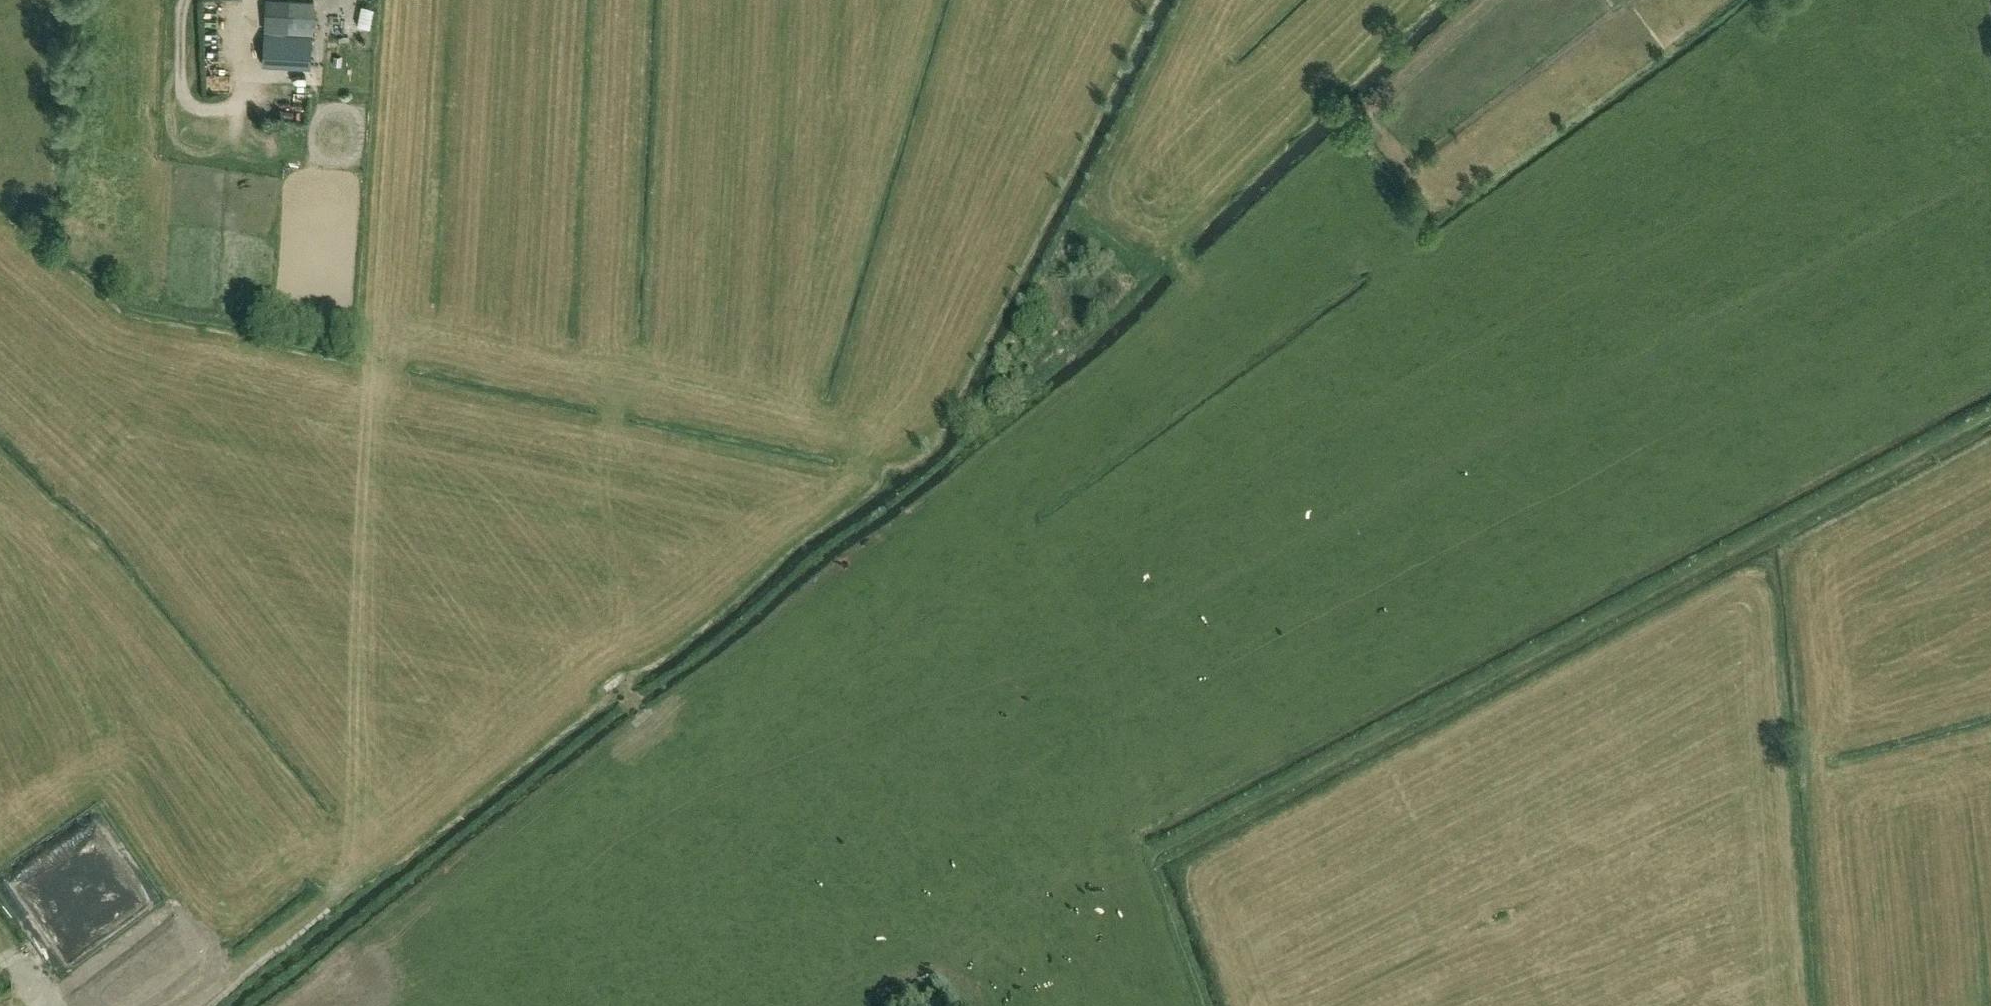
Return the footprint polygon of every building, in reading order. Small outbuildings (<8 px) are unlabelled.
[(313,2),(290,1),(289,31),(312,32),(313,2)] [(358,25),(370,27),(374,8),(362,5),(358,25)] [(266,34),(264,62),(310,64),(311,36),(266,34)]
